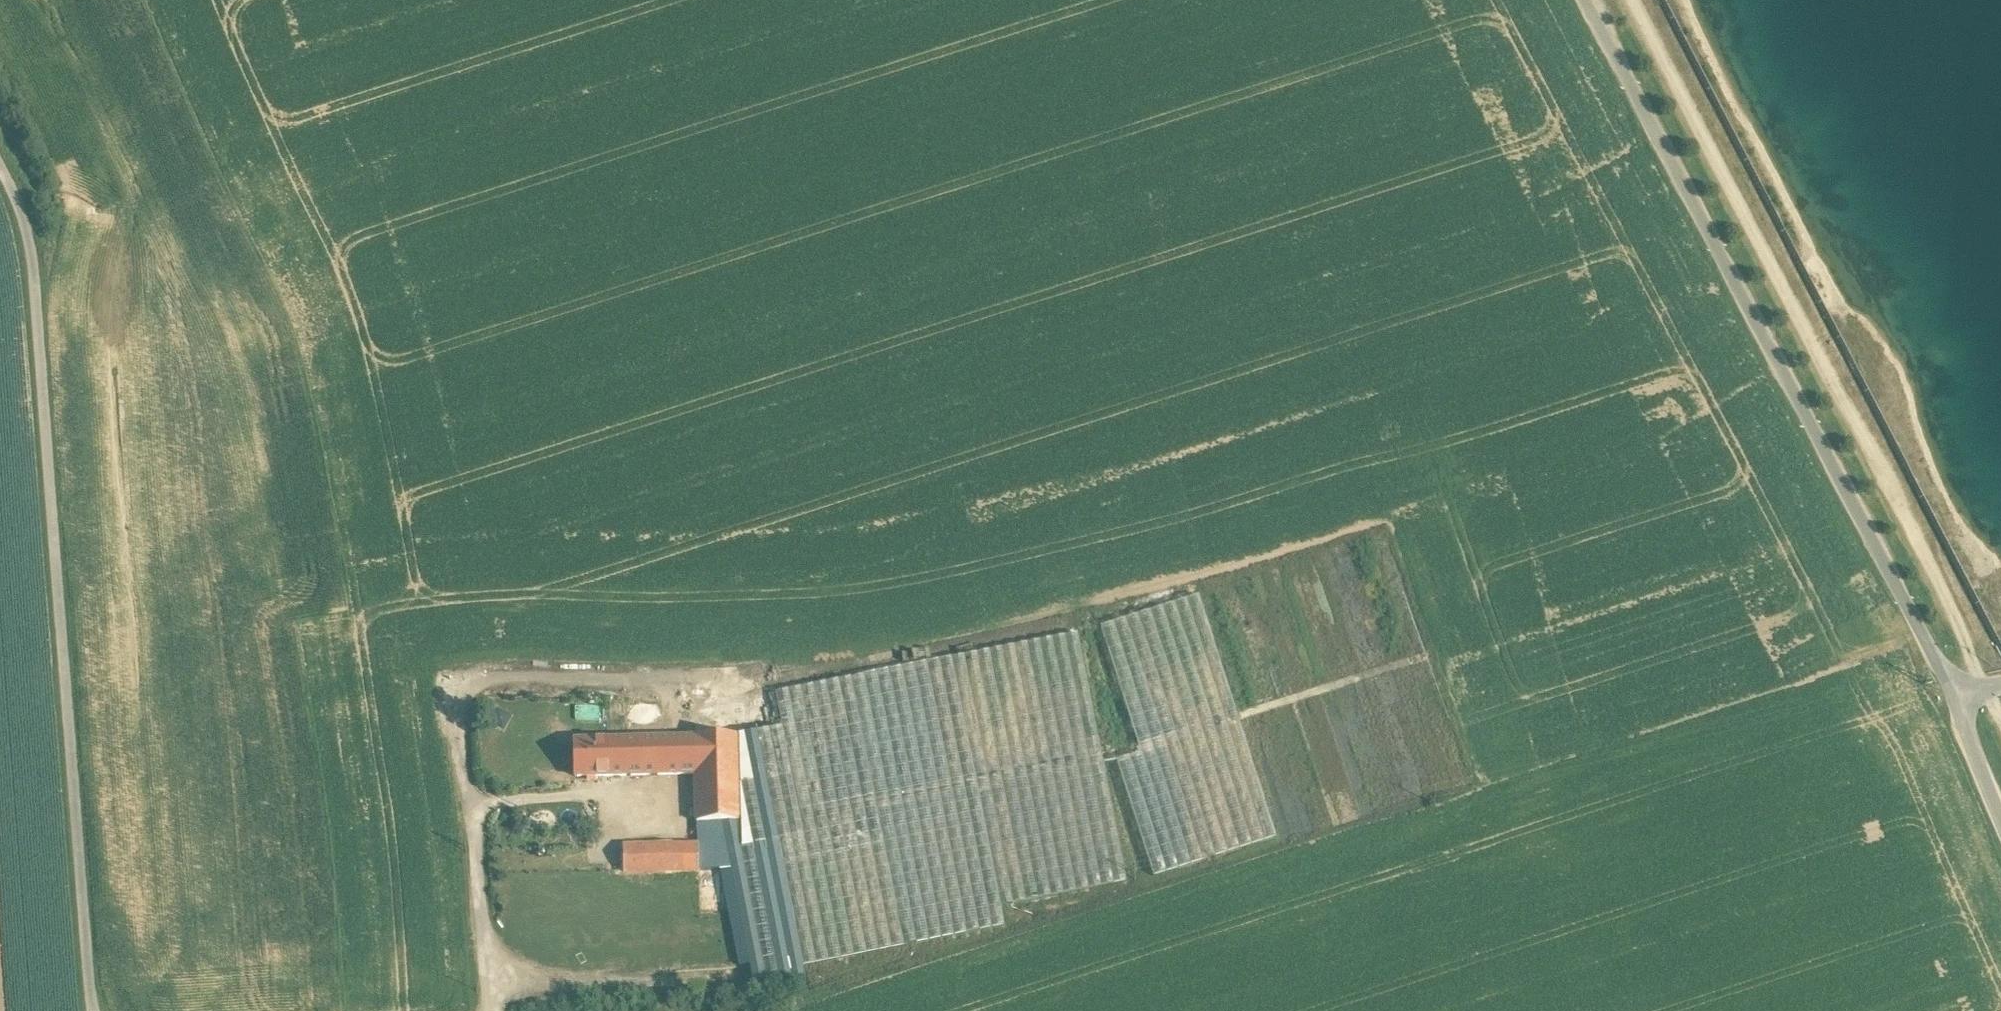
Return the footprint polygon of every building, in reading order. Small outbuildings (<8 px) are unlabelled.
[(1199,595),(1101,627),(1141,753),(1116,760),(1153,876),(1276,837),(1199,595)] [(1083,637),(778,695),(786,734),(752,740),(761,789),(750,791),(766,874),(788,870),(807,970),(1010,931),(1006,910),(1131,887),(1083,637)] [(695,738),(625,739),(626,775),(696,774),(697,822),(739,821),(737,736),(695,737),(695,738)] [(625,739),(574,741),(575,776),(626,775),(625,739)] [(748,910),(747,845),(683,846),(684,870),(700,870),(700,911),(748,910)] [(683,846),(623,847),(624,871),(684,870),(683,846)]
